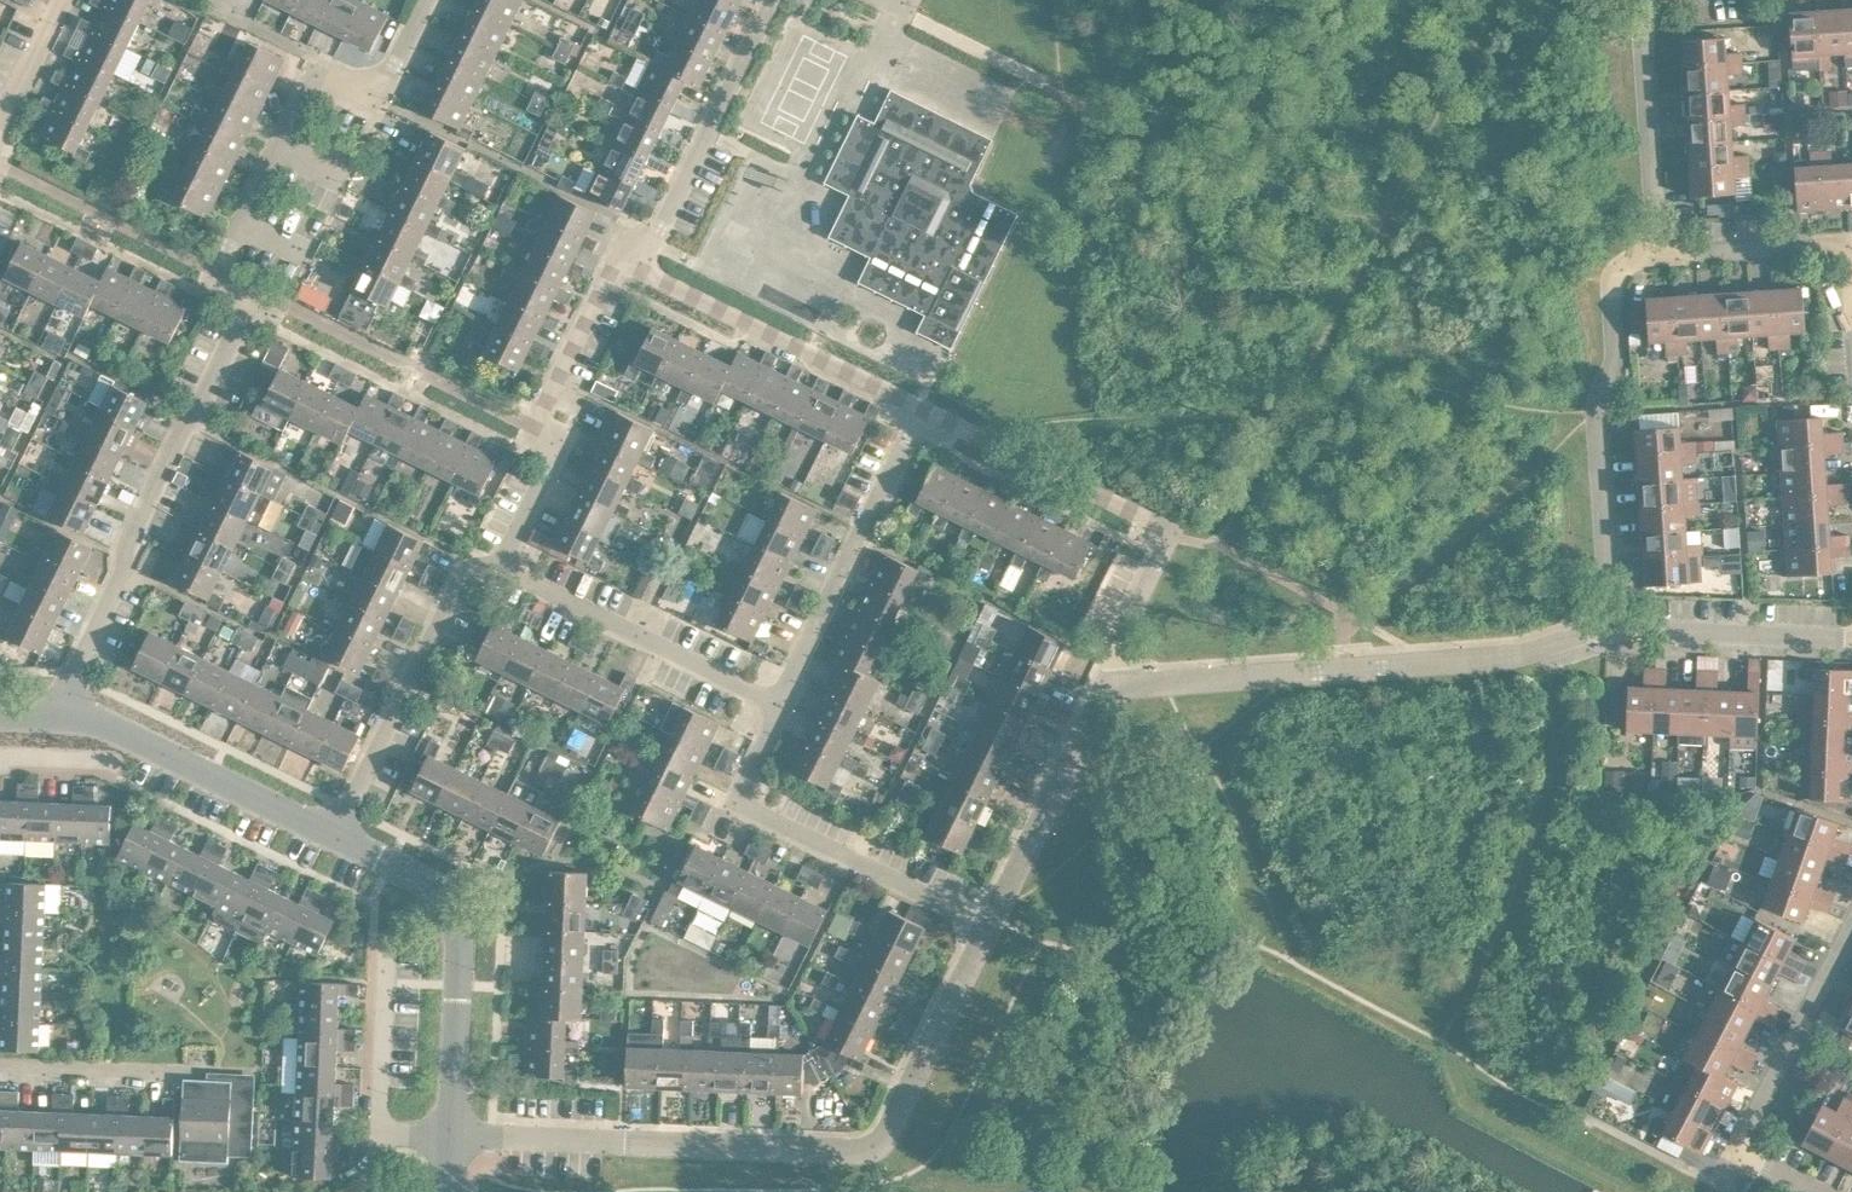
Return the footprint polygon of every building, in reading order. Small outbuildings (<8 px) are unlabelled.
[(103,8),(106,4),(141,21),(151,0),(91,0),(90,2),(103,8)] [(293,11),(299,0),(271,0),(293,11)] [(319,24),(331,0),(299,0),(293,11),(319,24)] [(345,37),(363,2),(359,0),(331,0),(319,24),(345,37)] [(477,6),(512,23),(523,0),(480,0),(477,6)] [(691,16),(726,33),(739,7),(724,0),(699,0),(691,16)] [(363,2),(345,37),(372,50),(389,15),(363,2)] [(77,28),(90,34),(93,30),(128,47),(141,21),(106,4),(103,8),(96,24),(83,17),(77,28)] [(626,5),(622,13),(628,16),(632,8),(626,5)] [(477,6),(464,32),(499,49),(512,23),(477,6)] [(628,16),(627,17),(641,24),(646,13),(633,7),(632,8),(628,16)] [(1843,9),(1846,53),(1847,67),(1851,67),(1851,8),(1843,9)] [(1843,9),(1817,11),(1821,69),(1832,68),(1831,54),(1846,53),(1843,9)] [(1821,69),(1817,11),(1790,12),(1793,56),(1809,55),(1810,70),(1821,69)] [(76,14),(70,25),(77,28),(83,17),(76,14)] [(691,16),(678,42),(713,59),(726,33),(691,16)] [(602,17),(599,23),(607,28),(611,21),(602,17)] [(641,24),(627,17),(622,28),(635,34),(641,24)] [(177,19),(169,34),(187,42),(194,27),(177,19)] [(65,54),(78,60),(80,56),(115,73),(128,47),(93,30),(90,34),(83,50),(70,43),(65,54)] [(464,32),(451,58),(486,75),(499,49),(464,32)] [(564,36),(558,46),(572,53),(577,42),(564,36)] [(1682,40),(1684,66),(1742,62),(1741,52),(1727,53),(1726,37),(1682,40)] [(221,68),(234,74),(237,69),(272,86),(286,59),(261,47),(251,42),(250,43),(240,64),(227,57),(221,68)] [(672,56),(666,68),(665,68),(687,79),(687,80),(700,86),(713,59),(678,42),(672,56)] [(572,53),(558,46),(553,57),(566,63),(572,53)] [(658,49),(652,61),(666,68),(672,56),(658,49)] [(52,80),(65,86),(67,82),(102,99),(115,73),(80,56),(78,60),(70,76),(57,69),(52,80)] [(451,58),(438,84),(473,101),(486,75),(451,58)] [(652,61),(639,88),(674,105),(687,80),(687,79),(665,68),(666,68),(652,61)] [(160,62),(153,76),(167,83),(173,69),(160,62)] [(1684,66),(1685,92),(1729,89),(1728,74),(1743,73),(1742,62),(1684,66)] [(209,94),(221,101),(224,95),(259,112),(272,86),(237,69),(234,74),(227,90),(214,83),(209,94)] [(610,81),(623,88),(628,77),(615,70),(610,81)] [(39,106),(52,113),(54,108),(89,125),(102,99),(67,82),(65,86),(57,102),(44,95),(39,106)] [(473,101),(438,84),(425,111),(460,128),(458,132),(471,138),(476,128),(463,121),(473,101)] [(538,88),(533,98),(546,105),(551,94),(538,88)] [(639,88),(626,114),(661,131),(674,105),(639,88)] [(926,314),(918,329),(918,331),(952,348),(1019,213),(974,191),(972,183),(993,139),(892,89),(875,122),(859,114),(825,182),(850,194),(830,236),(871,256),(859,281),(926,314)] [(1685,92),(1687,118),(1746,114),(1745,103),(1730,104),(1729,89),(1685,92)] [(1846,91),(1832,91),(1832,105),(1846,105),(1846,91)] [(1805,94),(1791,94),(1792,109),(1805,109),(1805,94)] [(196,120),(209,127),(212,121),(247,138),(259,112),(224,95),(221,101),(214,116),(201,109),(196,120)] [(597,107),(610,114),(615,103),(602,96),(597,107)] [(546,105),(533,98),(528,109),(541,115),(546,105)] [(1769,105),(1750,106),(1750,113),(1769,112),(1769,105)] [(54,108),(52,113),(41,135),(76,152),(74,156),(87,162),(92,151),(79,145),(89,125),(54,108)] [(626,114),(613,140),(648,157),(661,131),(626,114)] [(1687,118),(1689,143),(1733,140),(1732,126),(1746,125),(1746,114),(1687,118)] [(1784,115),(1770,116),(1771,130),(1785,129),(1784,115)] [(183,146),(196,153),(199,147),(234,164),(247,138),(212,121),(209,127),(201,142),(188,135),(183,146)] [(584,133),(597,140),(603,129),(589,122),(584,133)] [(431,130),(418,157),(453,175),(451,180),(464,186),(469,175),(456,169),(466,148),(431,130)] [(613,140),(600,166),(635,183),(648,157),(613,140)] [(1689,143),(1691,169),(1749,165),(1748,154),(1734,155),(1733,140),(1689,143)] [(541,144),(537,151),(551,158),(554,151),(541,144)] [(170,172),(183,179),(186,173),(221,190),(234,164),(199,147),(196,153),(188,168),(175,161),(170,172)] [(1832,150),(1821,151),(1825,209),(1851,207),(1848,163),(1833,164),(1832,150)] [(1777,152),(1775,154),(1775,164),(1787,163),(1786,151),(1777,152)] [(1825,209),(1821,151),(1810,151),(1811,166),(1795,167),(1798,210),(1825,209)] [(418,157),(405,183),(440,201),(438,206),(451,212),(456,201),(443,195),(451,180),(453,175),(418,157)] [(1749,165),(1691,169),(1693,196),(1736,193),(1735,177),(1750,176),(1749,165)] [(635,183),(600,166),(587,193),(622,210),(635,183)] [(186,173),(183,179),(176,194),(163,187),(157,198),(171,205),(173,200),(208,217),(221,190),(186,173)] [(577,181),(564,174),(558,185),(572,192),(577,181)] [(469,175),(464,186),(479,193),(484,183),(469,175)] [(405,183),(393,209),(428,227),(425,232),(438,238),(443,227),(430,221),(438,206),(440,201),(405,183)] [(562,195),(549,222),(584,239),(581,245),(594,251),(599,240),(586,234),(597,212),(562,195)] [(1724,203),(1708,204),(1708,215),(1724,215),(1724,203)] [(393,209),(380,235),(415,253),(412,258),(425,264),(431,253),(418,247),(425,232),(428,227),(393,209)] [(501,212),(494,226),(511,235),(518,221),(501,212)] [(549,222),(536,248),(571,265),(568,271),(581,277),(586,266),(573,260),(581,245),(584,239),(549,222)] [(380,235),(367,261),(402,279),(400,284),(413,290),(418,279),(405,273),(412,258),(415,253),(380,235)] [(72,249),(82,255),(89,241),(78,236),(72,249)] [(89,241),(82,255),(93,260),(100,247),(89,241)] [(33,290),(50,255),(23,242),(6,276),(2,274),(0,278),(0,290),(6,293),(13,280),(33,290)] [(536,248),(523,274),(558,291),(555,297),(568,303),(573,292),(561,286),(568,271),(571,265),(536,248)] [(33,290),(59,303),(76,268),(50,255),(33,290)] [(402,279),(367,261),(354,289),(388,306),(386,309),(400,316),(405,305),(392,299),(400,284),(402,279)] [(92,302),(118,315),(135,280),(141,283),(147,270),(137,265),(130,278),(108,267),(102,280),(102,281),(92,302)] [(86,316),(92,302),(102,281),(102,280),(76,268),(59,303),(86,316)] [(523,274),(510,300),(545,317),(542,323),(555,329),(561,318),(548,312),(555,297),(558,291),(523,274)] [(118,315),(144,328),(161,293),(167,296),(174,283),(163,278),(156,291),(141,283),(135,280),(118,315)] [(1803,287),(1776,289),(1780,347),(1783,347),(1791,346),(1790,332),(1806,331),(1803,287)] [(1776,289),(1751,291),(1754,334),(1769,333),(1770,348),(1780,347),(1776,289)] [(161,293),(144,328),(171,341),(188,307),(193,309),(200,296),(189,290),(182,303),(167,296),(161,293)] [(1751,291),(1725,293),(1729,351),(1740,350),(1739,336),(1754,334),(1751,291)] [(1725,293),(1699,294),(1702,338),(1717,337),(1718,351),(1729,351),(1725,293)] [(1699,294),(1674,296),(1678,354),(1688,354),(1687,339),(1702,338),(1699,294)] [(1678,354),(1674,296),(1647,298),(1650,342),(1666,341),(1667,355),(1678,354)] [(429,299),(421,315),(436,322),(444,306),(429,299)] [(510,300),(497,326),(532,343),(530,349),(542,355),(548,344),(535,338),(542,323),(545,317),(510,300)] [(532,343),(497,326),(487,347),(474,341),(469,351),(482,358),(485,353),(519,370),(530,349),(532,343)] [(643,365),(658,373),(663,375),(680,340),(653,327),(636,361),(632,359),(626,373),(637,378),(643,365)] [(669,378),(684,386),(689,388),(706,353),(680,340),(663,375),(658,373),(652,386),(663,391),(669,378)] [(79,342),(75,351),(88,357),(92,349),(79,342)] [(1791,346),(1783,347),(1783,356),(1792,355),(1791,346)] [(723,388),(748,400),(766,365),(772,368),(778,355),(767,350),(761,363),(739,352),(732,365),(733,366),(722,387),(723,388)] [(716,401),(723,388),(722,387),(733,366),(732,365),(706,353),(689,388),(684,386),(678,398),(689,404),(695,391),(716,401)] [(264,360),(253,382),(270,390),(281,368),(264,360)] [(330,376),(341,381),(347,368),(337,363),(330,376)] [(748,400),(774,413),(792,378),(798,381),(804,368),(793,363),(787,376),(772,368),(766,365),(748,400)] [(84,365),(81,372),(93,377),(96,371),(84,365)] [(285,429),(291,416),(308,381),(281,368),(270,390),(264,403),(260,401),(254,414),(285,429)] [(347,368),(341,381),(351,386),(358,373),(347,368)] [(36,370),(30,380),(44,387),(49,376),(36,370)] [(103,373),(90,399),(103,406),(100,411),(136,428),(149,401),(114,384),(116,380),(103,373)] [(795,423),(801,426),(818,391),(824,394),(830,381),(819,376),(813,389),(798,381),(792,378),(774,413),(795,423)] [(598,379),(592,390),(599,393),(604,383),(598,379)] [(44,387),(30,380),(25,391),(38,398),(44,387)] [(291,416),(317,429),(334,394),(308,381),(291,416)] [(1746,385),(1743,389),(1743,400),(1757,399),(1756,385),(1746,385)] [(801,426),(827,439),(844,404),(850,407),(856,394),(845,388),(839,401),(824,394),(818,391),(801,426)] [(350,429),(351,429),(376,442),(393,407),(399,410),(406,397),(395,391),(389,404),(366,393),(360,407),(361,407),(350,429)] [(1689,393),(1680,393),(1680,404),(1689,403),(1689,393)] [(344,443),(351,429),(350,429),(361,407),(360,407),(334,394),(317,429),(344,443)] [(97,417),(90,432),(88,437),(123,454),(136,428),(100,411),(103,406),(90,399),(85,410),(97,417)] [(844,404),(827,439),(854,452),(871,418),(876,420),(882,407),(871,401),(865,414),(850,407),(844,404)] [(657,402),(649,418),(666,426),(674,410),(657,402)] [(376,442),(402,454),(419,420),(425,423),(432,410),(421,404),(415,417),(399,410),(393,407),(376,442)] [(1794,404),(1784,405),(1785,419),(1795,418),(1794,404)] [(18,406),(10,422),(23,428),(29,431),(37,415),(18,406)] [(619,411),(606,438),(641,455),(639,460),(652,467),(657,456),(644,450),(654,429),(619,411)] [(1779,419),(1780,446),(1843,442),(1843,431),(1823,433),(1822,416),(1795,418),(1785,419),(1779,419)] [(402,454),(428,467),(446,432),(451,435),(458,422),(447,417),(441,430),(425,423),(419,420),(402,454)] [(10,422),(5,432),(18,439),(23,428),(10,422)] [(795,423),(787,440),(792,443),(801,426),(795,423)] [(85,443),(77,458),(75,463),(110,480),(123,454),(88,437),(90,432),(77,425),(72,436),(85,443)] [(1636,429),(1638,456),(1696,452),(1696,451),(1695,441),(1681,442),(1680,426),(1636,429)] [(428,467),(454,480),(472,445),(478,448),(484,435),(473,430),(467,443),(451,435),(446,432),(428,467)] [(5,432),(0,442),(0,443),(13,450),(18,439),(5,432)] [(606,438),(593,464),(628,481),(626,486),(639,493),(644,482),(631,475),(639,460),(641,455),(606,438)] [(1714,439),(1695,441),(1696,451),(1715,450),(1714,439)] [(1780,446),(1782,471),(1826,469),(1825,453),(1844,452),(1843,442),(1780,446)] [(472,445),(454,480),(481,493),(498,459),(503,461),(510,448),(499,443),(493,456),(478,448),(472,445)] [(240,449),(226,476),(261,493),(275,466),(240,449)] [(72,469),(64,484),(62,489),(97,506),(110,480),(75,463),(77,458),(64,451),(59,462),(72,469)] [(1638,456),(1640,481),(1683,478),(1682,463),(1697,462),(1696,452),(1638,456)] [(705,453),(699,466),(715,474),(721,462),(705,453)] [(664,461),(660,468),(684,480),(688,472),(664,461)] [(593,464),(580,490),(615,507),(613,512),(626,519),(631,508),(618,502),(626,486),(628,481),(593,464)] [(924,503),(940,511),(944,513),(962,478),(935,465),(918,499),(914,498),(907,511),(918,516),(924,503)] [(1782,471),(1784,497),(1847,493),(1846,483),(1827,484),(1826,469),(1782,471)] [(179,471),(174,481),(184,487),(190,476),(179,471)] [(329,473),(325,482),(336,487),(341,478),(329,473)] [(1735,475),(1723,476),(1725,501),(1737,500),(1735,475)] [(226,476),(213,502),(249,519),(261,493),(226,476)] [(62,489),(64,484),(51,477),(46,488),(59,495),(49,516),(84,533),(97,506),(62,489)] [(1640,481),(1641,507),(1700,503),(1698,477),(1683,478),(1640,481)] [(795,478),(791,487),(799,492),(804,482),(795,478)] [(950,516),(966,523),(971,526),(988,491),(962,478),(944,513),(940,511),(933,524),(944,529),(950,516)] [(360,479),(354,491),(369,498),(375,486),(360,479)] [(838,501),(855,509),(861,497),(844,488),(838,501)] [(580,490),(568,516),(603,533),(600,538),(613,545),(626,519),(613,512),(615,507),(580,490)] [(713,491),(709,500),(718,504),(722,495),(713,491)] [(976,529),(992,536),(997,539),(1014,504),(988,491),(971,526),(966,523),(959,536),(970,542),(976,529)] [(782,492),(769,519),(804,536),(818,509),(782,492)] [(1784,497),(1786,523),(1829,520),(1828,505),(1848,503),(1847,493),(1784,497)] [(687,497),(679,513),(693,519),(701,504),(687,497)] [(342,499),(335,515),(344,519),(352,504),(342,499)] [(213,502),(201,528),(236,545),(249,519),(213,502)] [(309,503),(304,514),(317,520),(322,510),(309,503)] [(1641,507),(1643,533),(1687,530),(1686,515),(1700,514),(1700,503),(1641,507)] [(1002,542),(1018,549),(1023,551),(1040,516),(1014,504),(997,539),(992,536),(985,549),(996,555),(1002,542)] [(631,508),(626,519),(637,524),(641,516),(635,513),(637,511),(631,508)] [(317,520),(304,514),(299,525),(307,529),(312,531),(317,520)] [(4,542),(13,523),(0,516),(0,540),(4,542)] [(603,533),(568,516),(554,543),(589,560),(587,564),(600,571),(606,560),(593,554),(600,538),(603,533)] [(1029,554),(1044,562),(1049,564),(1066,529),(1040,516),(1023,551),(1018,549),(1011,562),(1022,567),(1029,554)] [(769,519),(756,545),(792,562),(804,536),(769,519)] [(317,520),(312,531),(318,534),(323,523),(317,520)] [(1786,523),(1787,549),(1850,545),(1850,534),(1830,536),(1829,520),(1786,523)] [(390,523),(376,550),(412,567),(425,540),(390,523)] [(1738,526),(1724,527),(1725,548),(1740,547),(1738,526)] [(201,528),(188,554),(223,571),(236,545),(201,528)] [(29,555),(42,562),(45,556),(80,573),(94,546),(59,529),(48,551),(35,544),(29,555)] [(307,529),(300,545),(310,550),(318,534),(312,531),(307,529)] [(1049,564),(1044,562),(1037,575),(1048,580),(1055,567),(1076,578),(1093,543),(1066,529),(1049,564)] [(1643,533),(1645,558),(1703,554),(1702,543),(1701,543),(1688,544),(1687,532),(1687,530),(1643,533)] [(1764,530),(1746,531),(1747,551),(1766,550),(1764,530)] [(1701,531),(1687,532),(1688,544),(1701,543),(1701,531)] [(822,532),(817,542),(831,549),(836,538),(822,532)] [(831,549),(817,542),(812,553),(825,560),(831,549)] [(756,545),(744,571),(779,588),(792,562),(756,545)] [(1850,545),(1787,549),(1789,575),(1833,573),(1832,556),(1851,555),(1850,545)] [(376,550),(364,576),(399,593),(412,567),(376,550)] [(883,552),(870,579),(905,596),(916,575),(929,581),(934,570),(921,564),(918,569),(883,552)] [(984,552),(978,565),(990,571),(996,558),(984,552)] [(315,553),(310,563),(319,568),(325,558),(315,553)] [(223,571),(188,554),(174,581),(209,598),(207,602),(220,608),(226,597),(213,591),(223,571)] [(1703,554),(1645,558),(1647,585),(1702,581),(1701,565),(1704,565),(1703,555),(1703,554)] [(1720,554),(1703,555),(1704,565),(1720,564),(1720,554)] [(283,555),(278,566),(292,573),(297,562),(283,555)] [(17,581),(29,588),(32,582),(67,599),(80,573),(45,556),(42,562),(35,577),(22,570),(17,581)] [(1011,562),(1001,584),(1014,591),(1024,568),(1022,567),(1011,562)] [(430,563),(424,573),(438,580),(443,569),(430,563)] [(636,594),(652,602),(667,572),(651,563),(636,594)] [(292,573),(278,566),(273,577),(286,583),(292,573)] [(744,571),(731,597),(766,614),(779,588),(744,571)] [(438,580),(424,573),(419,584),(433,591),(438,580)] [(364,576),(351,602),(386,619),(399,593),(364,576)] [(870,579),(857,605),(892,622),(905,596),(870,579)] [(4,607),(17,614),(20,608),(55,625),(67,599),(32,582),(29,588),(22,603),(9,597),(4,607)] [(797,584),(792,594),(805,601),(810,590),(797,584)] [(298,587),(292,600),(300,604),(307,591),(298,587)] [(805,601),(792,594),(787,605),(800,611),(805,601)] [(274,597),(270,605),(280,610),(284,601),(274,597)] [(766,614),(731,597),(717,624),(752,641),(750,646),(763,652),(768,642),(756,635),(766,614)] [(180,614),(190,620),(197,606),(186,601),(180,614)] [(351,602),(338,628),(373,645),(386,619),(351,602)] [(269,604),(261,622),(268,625),(267,626),(272,628),(280,610),(270,605),(269,604)] [(517,618),(528,623),(535,610),(524,604),(517,618)] [(857,605),(845,631),(880,648),(892,622),(857,605)] [(197,606),(190,620),(201,625),(207,612),(197,606)] [(17,614),(9,629),(0,624),(0,638),(4,640),(7,635),(41,652),(55,625),(20,608),(17,614)] [(295,610),(284,630),(295,635),(305,615),(295,610)] [(535,610),(528,623),(539,628),(545,615),(535,610)] [(212,614),(206,626),(217,631),(223,619),(212,614)] [(404,615),(399,625),(412,632),(417,621),(404,615)] [(253,619),(250,624),(259,629),(267,626),(253,619)] [(979,620),(968,641),(974,644),(979,633),(984,622),(979,620)] [(984,622),(979,633),(992,640),(998,629),(984,622)] [(477,658),(504,671),(522,636),(495,623),(477,658)] [(412,632),(399,625),(394,636),(407,643),(412,632)] [(1030,625),(1017,652),(1052,669),(1066,642),(1030,625)] [(232,640),(242,645),(249,632),(238,627),(232,640)] [(373,645),(338,628),(325,655),(360,672),(373,645)] [(569,643),(580,649),(587,635),(576,630),(569,643)] [(134,666),(161,679),(178,644),(151,631),(134,666)] [(831,658),(845,664),(867,674),(880,648),(845,631),(831,658)] [(249,632),(242,645),(253,651),(260,637),(249,632)] [(942,633),(936,644),(950,650),(955,640),(942,633)] [(992,640),(979,633),(974,644),(987,650),(992,640)] [(587,635),(580,649),(591,654),(597,641),(587,635)] [(504,671),(530,684),(548,649),(522,636),(504,671)] [(968,641),(961,656),(975,663),(980,666),(988,650),(987,650),(974,644),(968,641)] [(161,679),(187,692),(204,657),(178,644),(161,679)] [(950,650),(936,644),(931,654),(945,661),(950,650)] [(530,684),(556,697),(574,662),(548,649),(530,684)] [(284,666),(294,671),(301,658),(290,652),(284,666)] [(1017,652),(1004,678),(1040,695),(1052,669),(1017,652)] [(187,692),(213,705),(230,670),(204,657),(187,692)] [(301,658),(294,671),(305,676),(312,663),(301,658)] [(556,697),(582,709),(600,674),(574,662),(556,697)] [(845,664),(832,690),(867,707),(880,680),(867,674),(845,664)] [(1627,730),(1654,731),(1657,668),(1646,667),(1645,687),(1629,686),(1629,689),(1614,689),(1613,720),(1628,721),(1627,730)] [(1816,694),(1851,696),(1851,669),(1802,667),(1802,679),(1816,679),(1816,694)] [(373,679),(386,685),(391,674),(378,668),(373,679)] [(1654,731),(1680,732),(1682,688),(1666,688),(1667,668),(1657,668),(1654,731)] [(213,705),(239,718),(256,683),(230,670),(213,705)] [(1682,688),(1680,732),(1679,742),(1705,743),(1705,733),(1708,670),(1698,670),(1697,689),(1682,688)] [(1718,670),(1708,670),(1705,733),(1731,734),(1733,690),(1718,690),(1718,670)] [(600,674),(582,709),(609,723),(627,688),(631,691),(638,677),(627,672),(621,685),(600,674)] [(1748,691),(1733,690),(1731,734),(1758,735),(1761,672),(1749,672),(1748,691)] [(959,674),(954,685),(967,692),(972,681),(959,674)] [(336,691),(347,696),(353,683),(343,678),(336,691)] [(1004,678),(992,704),(1027,721),(1040,695),(1004,678)] [(948,682),(943,693),(948,696),(954,685),(948,682)] [(239,718),(265,731),(282,696),(256,683),(239,718)] [(353,683),(347,696),(357,702),(364,688),(353,683)] [(288,685),(282,696),(308,708),(314,698),(288,685)] [(916,685),(911,696),(924,703),(929,692),(916,685)] [(967,692),(954,685),(948,696),(962,702),(967,692)] [(832,690),(819,716),(854,733),(852,738),(865,745),(870,734),(857,727),(867,707),(832,690)] [(498,694),(489,712),(507,721),(516,703),(498,694)] [(1800,720),(1851,722),(1851,696),(1816,694),(1815,709),(1800,709),(1800,720)] [(265,731),(291,743),(308,708),(282,696),(265,731)] [(924,703),(911,696),(905,707),(919,713),(924,703)] [(992,704),(979,730),(1014,747),(1027,721),(992,704)] [(685,706),(672,733),(707,750),(720,723),(685,706)] [(291,743),(317,756),(334,721),(308,708),(291,743)] [(819,716),(806,742),(841,759),(839,764),(852,771),(857,760),(844,753),(852,738),(854,733),(819,716)] [(1813,746),(1851,748),(1851,722),(1800,720),(1800,730),(1814,731),(1813,746)] [(334,721),(317,756),(344,770),(361,735),(334,721)] [(933,726),(928,737),(941,744),(946,733),(933,726)] [(488,742),(499,748),(505,734),(495,729),(488,742)] [(979,730),(966,756),(1001,773),(1014,747),(979,730)] [(672,733),(659,759),(694,776),(707,750),(672,733)] [(505,734),(499,748),(509,753),(516,740),(505,734)] [(870,734),(865,745),(871,748),(876,737),(870,734)] [(941,744),(928,737),(923,748),(936,754),(941,744)] [(413,789),(440,802),(457,767),(436,757),(442,744),(431,739),(425,752),(430,754),(413,789)] [(841,759),(806,742),(793,769),(828,786),(826,790),(839,797),(844,786),(832,779),(839,764),(841,759)] [(725,746),(720,757),(733,763),(739,752),(725,746)] [(892,749),(889,755),(901,761),(906,749),(901,746),(892,749)] [(1798,771),(1851,773),(1851,748),(1813,746),(1813,761),(1798,760),(1798,771)] [(540,768),(551,773),(557,760),(547,755),(540,768)] [(966,756),(953,782),(988,799),(1001,773),(966,756)] [(733,763),(720,757),(715,767),(728,774),(733,763)] [(659,759),(646,785),(681,802),(687,792),(694,776),(659,759)] [(557,760),(551,773),(561,779),(568,765),(557,760)] [(857,760),(852,771),(865,777),(870,766),(857,760)] [(440,802),(466,815),(483,780),(457,767),(440,802)] [(917,767),(915,772),(926,778),(928,773),(917,767)] [(540,768),(532,785),(542,790),(551,773),(540,768)] [(1605,769),(1604,789),(1625,790),(1626,770),(1605,769)] [(1626,770),(1625,790),(1645,791),(1646,771),(1626,770)] [(1798,771),(1797,782),(1812,782),(1811,798),(1851,800),(1851,773),(1798,771)] [(1662,772),(1661,792),(1677,792),(1678,777),(1678,773),(1662,772)] [(1678,777),(1677,792),(1703,792),(1703,777),(1678,777)] [(907,778),(902,789),(916,796),(921,785),(907,778)] [(466,815),(492,828),(509,793),(483,780),(466,815)] [(27,839),(30,782),(19,782),(18,801),(0,800),(0,810),(0,838),(27,839)] [(27,839),(55,840),(56,802),(40,802),(40,783),(30,782),(27,839)] [(953,782),(940,808),(975,825),(988,799),(953,782)] [(55,840),(82,841),(85,785),(74,784),(73,803),(56,802),(55,840)] [(85,785),(82,841),(111,842),(113,805),(100,804),(100,792),(95,792),(95,785),(85,785)] [(681,802),(646,785),(633,812),(668,829),(681,802)] [(916,796),(902,789),(897,800),(910,806),(916,796)] [(687,792),(681,802),(694,809),(700,798),(687,792)] [(492,828),(518,841),(535,806),(509,793),(492,828)] [(700,798),(694,809),(708,815),(713,805),(700,798)] [(535,806),(518,841),(545,854),(562,819),(535,806)] [(1789,833),(1849,854),(1851,844),(1834,838),(1839,822),(1798,807),(1789,833)] [(975,825),(940,808),(927,835),(962,852),(975,825)] [(708,815),(694,809),(689,819),(702,826),(708,815)] [(119,856),(144,869),(170,818),(160,813),(152,830),(136,822),(119,856)] [(144,869),(169,881),(186,847),(171,839),(179,823),(170,818),(144,869)] [(1736,819),(1731,835),(1747,840),(1752,825),(1736,819)] [(1789,833),(1780,857),(1822,872),(1827,857),(1845,864),(1849,854),(1789,833)] [(169,881),(194,893),(219,842),(210,838),(201,854),(186,847),(169,881)] [(745,852),(756,858),(762,844),(752,839),(745,852)] [(194,893),(218,904),(219,905),(236,871),(220,864),(229,847),(219,842),(194,893)] [(762,844),(756,858),(767,863),(773,849),(762,844)] [(686,883),(706,893),(723,858),(696,845),(679,879),(675,877),(669,891),(678,895),(680,896),(686,883)] [(1780,857),(1772,881),(1831,902),(1835,893),(1817,886),(1822,872),(1780,857)] [(706,893),(732,906),(749,871),(723,858),(706,893)] [(217,920),(237,930),(269,867),(259,862),(251,879),(236,871),(219,905),(218,904),(214,912),(217,920)] [(1713,863),(1705,881),(1725,889),(1733,872),(1713,863)] [(797,878),(808,883),(815,870),(804,865),(797,878)] [(265,937),(269,930),(268,929),(285,895),(270,888),(278,871),(269,867),(237,930),(256,940),(265,937)] [(549,870),(548,900),(587,902),(588,871),(549,870)] [(815,870),(808,883),(819,888),(825,875),(815,870)] [(732,906),(758,919),(776,883),(749,871),(732,906)] [(45,912),(46,883),(9,881),(8,899),(0,899),(0,910),(45,912)] [(1831,902),(1772,881),(1763,907),(1804,921),(1810,906),(1828,912),(1831,902)] [(758,919),(784,931),(802,896),(776,883),(758,919)] [(268,929),(269,930),(293,941),(318,891),(309,886),(300,903),(285,895),(268,929)] [(662,926),(678,895),(669,891),(667,890),(652,920),(662,926)] [(318,891),(293,941),(318,954),(335,920),(319,912),(328,895),(318,891)] [(634,893),(628,903),(642,910),(647,899),(634,893)] [(802,896),(784,931),(811,945),(829,910),(802,896)] [(548,900),(547,929),(585,931),(587,902),(548,900)] [(642,910),(628,903),(623,914),(636,920),(642,910)] [(912,903),(905,916),(926,926),(932,913),(912,903)] [(1690,904),(1686,912),(1695,916),(1696,915),(1692,905),(1690,904)] [(891,909),(877,936),(912,954),(926,926),(905,916),(891,909)] [(6,938),(44,939),(45,912),(0,910),(0,920),(7,921),(6,938)] [(1757,918),(1745,942),(1801,971),(1805,962),(1788,953),(1796,938),(1757,918)] [(848,929),(862,936),(867,925),(854,919),(848,929)] [(692,922),(685,937),(692,940),(699,926),(692,922)] [(547,929),(545,958),(584,959),(585,931),(547,929)] [(1720,958),(1733,965),(1772,985),(1779,971),(1796,980),(1801,971),(1745,942),(1732,935),(1720,958)] [(874,942),(864,962),(899,980),(912,954),(877,936),(874,942)] [(43,967),(44,939),(6,938),(6,955),(0,954),(0,965),(43,967)] [(717,939),(713,948),(723,953),(727,944),(717,939)] [(835,955),(849,962),(854,951),(841,945),(835,955)] [(1669,946),(1662,958),(1667,960),(1675,964),(1681,952),(1669,946)] [(605,948),(604,960),(619,961),(619,949),(605,948)] [(545,958),(544,987),(583,988),(584,959),(545,958)] [(619,961),(604,960),(604,972),(618,973),(619,961)] [(1667,960),(1664,967),(1678,974),(1681,967),(1675,964),(1667,960)] [(853,986),(852,988),(887,1006),(899,980),(864,962),(862,968),(853,986)] [(4,993),(42,994),(43,967),(0,965),(0,976),(5,976),(4,993)] [(1733,965),(1721,987),(1777,1016),(1782,1007),(1764,999),(1772,985),(1733,965)] [(823,981),(836,988),(840,980),(841,977),(828,971),(823,981)] [(1796,980),(1808,986),(1813,977),(1801,971),(1796,980)] [(840,980),(836,988),(849,994),(852,988),(853,986),(840,980)] [(303,981),(301,1009),(339,1011),(340,993),(358,994),(359,983),(340,983),(340,982),(303,981)] [(544,987),(543,1015),(543,1016),(567,1017),(567,1018),(582,1018),(583,988),(544,987)] [(1721,987),(1709,1010),(1748,1030),(1755,1017),(1772,1026),(1777,1016),(1721,987)] [(849,994),(839,1014),(874,1032),(887,1006),(852,988),(849,994)] [(41,1022),(42,994),(4,993),(3,1010),(0,1010),(0,1020),(41,1022)] [(810,1008),(823,1014),(828,1003),(815,997),(810,1008)] [(770,1004),(769,1023),(781,1024),(782,1004),(770,1004)] [(1841,1027),(1851,1033),(1851,1005),(1841,1027)] [(601,1020),(616,1020),(617,1008),(602,1008),(601,1020)] [(301,1009),(300,1037),(356,1039),(357,1029),(338,1028),(339,1011),(301,1009)] [(1709,1010),(1697,1033),(1753,1062),(1758,1053),(1741,1044),(1748,1030),(1709,1010)] [(825,1041),(815,1048),(831,1075),(845,1067),(851,1054),(861,1059),(874,1032),(839,1014),(825,1041)] [(528,1015),(527,1045),(565,1046),(565,1052),(580,1052),(580,1040),(566,1040),(567,1018),(567,1017),(543,1016),(543,1015),(528,1015)] [(652,1033),(664,1034),(665,1019),(653,1018),(652,1033)] [(681,1034),(694,1035),(694,1020),(682,1019),(681,1034)] [(0,1020),(0,1031),(2,1031),(2,1049),(39,1050),(41,1022),(0,1020)] [(710,1036),(723,1036),(723,1021),(711,1021),(710,1036)] [(739,1037),(752,1037),(752,1022),(740,1022),(739,1037)] [(769,1038),(781,1038),(781,1024),(769,1023),(769,1038)] [(1626,1027),(1624,1032),(1637,1038),(1639,1034),(1626,1027)] [(1840,1039),(1851,1044),(1851,1042),(1851,1035),(1845,1031),(1840,1039)] [(1685,1057),(1698,1064),(1699,1063),(1724,1076),(1725,1075),(1731,1063),(1748,1071),(1753,1062),(1697,1033),(1685,1057)] [(681,1034),(681,1049),(687,1049),(693,1049),(694,1035),(681,1034)] [(715,1089),(744,1090),(745,1051),(751,1052),(752,1037),(739,1037),(737,1037),(735,1035),(727,1034),(725,1036),(723,1036),(722,1050),(716,1050),(715,1089)] [(300,1037),(299,1064),(337,1066),(337,1049),(356,1050),(356,1039),(300,1037)] [(565,1046),(527,1045),(525,1075),(564,1076),(564,1081),(578,1081),(579,1069),(565,1069),(565,1052),(565,1046)] [(626,1086),(657,1087),(658,1048),(628,1046),(626,1086)] [(657,1087),(686,1088),(687,1049),(681,1049),(658,1048),(657,1087)] [(774,1052),(773,1092),(803,1093),(803,1082),(818,1083),(831,1075),(815,1048),(804,1054),(774,1052)] [(686,1088),(715,1089),(716,1050),(693,1049),(687,1049),(686,1088)] [(1618,1050),(1610,1064),(1619,1069),(1627,1055),(1618,1050)] [(744,1090),(773,1092),(774,1052),(751,1052),(745,1051),(744,1090)] [(1675,1079),(1674,1079),(1726,1106),(1739,1082),(1725,1075),(1724,1076),(1699,1063),(1698,1064),(1692,1077),(1679,1070),(1677,1073),(1675,1079)] [(299,1064),(298,1092),(354,1094),(355,1084),(336,1083),(337,1066),(299,1064)] [(1669,1069),(1666,1074),(1675,1079),(1677,1073),(1669,1069)] [(1603,1071),(1593,1092),(1607,1100),(1618,1079),(1603,1071)] [(229,1155),(252,1156),(255,1098),(232,1097),(233,1080),(184,1078),(180,1161),(229,1163),(229,1155)] [(1682,1096),(1675,1109),(1714,1129),(1726,1106),(1674,1079),(1669,1089),(1682,1096)] [(7,1147),(9,1091),(0,1090),(0,1147),(7,1147)] [(7,1147),(34,1148),(36,1110),(19,1110),(20,1091),(9,1091),(7,1147)] [(1844,1098),(1851,1102),(1851,1094),(1847,1091),(1844,1098)] [(34,1148),(62,1149),(64,1093),(54,1092),(53,1111),(36,1110),(34,1148)] [(298,1092),(297,1119),(334,1121),(335,1104),(354,1105),(354,1094),(298,1092)] [(64,1093),(62,1149),(61,1164),(89,1165),(90,1150),(91,1113),(74,1112),(75,1093),(64,1093)] [(108,1113),(91,1113),(90,1150),(117,1152),(119,1095),(109,1095),(108,1113)] [(130,1096),(119,1095),(117,1152),(145,1153),(146,1115),(129,1114),(130,1096)] [(164,1116),(146,1115),(145,1153),(173,1154),(175,1116),(174,1116),(175,1097),(165,1097),(164,1116)] [(1827,1155),(1851,1106),(1851,1102),(1844,1098),(1837,1111),(1823,1103),(1817,1114),(1805,1108),(1790,1136),(1827,1155)] [(1850,1166),(1851,1162),(1851,1106),(1827,1155),(1850,1166)] [(1714,1129),(1675,1109),(1668,1122),(1656,1116),(1650,1126),(1702,1153),(1714,1129)] [(297,1119),(295,1147),(352,1149),(352,1139),(334,1138),(334,1121),(297,1119)] [(352,1149),(295,1147),(294,1175),(332,1177),(333,1159),(352,1160),(352,1149)]
